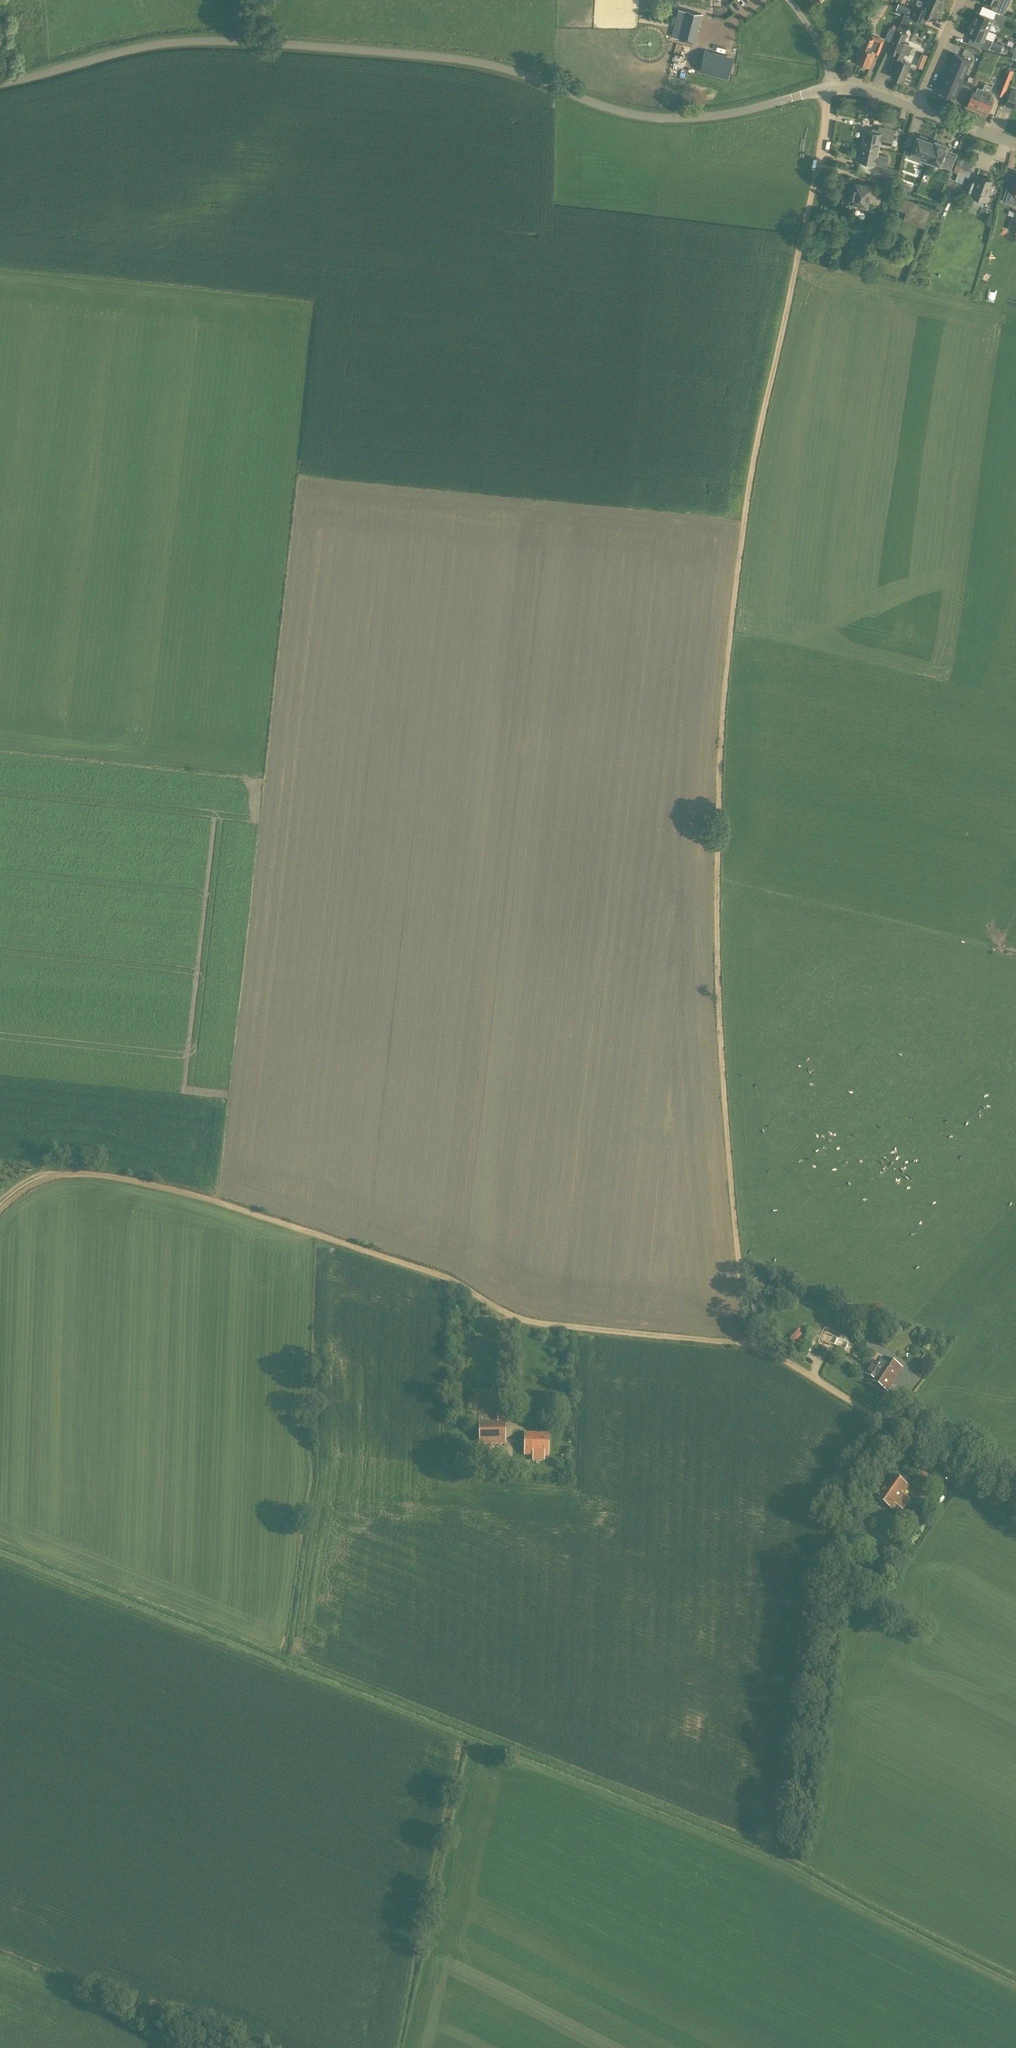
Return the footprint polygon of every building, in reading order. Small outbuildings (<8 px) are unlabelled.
[(888,5),(879,0),(876,0),(872,9),(868,17),(869,20),(882,15),(888,5)] [(942,7),(926,0),(925,1),(923,0),(917,0),(916,2),(915,2),(910,15),(926,22),(928,16),(936,20),(942,7)] [(994,3),(991,8),(1004,13),(1010,0),(987,0),(994,3)] [(911,7),(899,2),(896,8),(908,13),(911,7)] [(694,44),(703,13),(684,9),(676,39),(694,44)] [(972,22),(989,29),(992,22),(996,23),(1000,14),(996,12),(993,18),(977,11),(972,22)] [(1004,25),(1008,16),(1002,14),(998,22),(1004,25)] [(972,22),(967,34),(984,41),(981,46),(988,49),(992,40),(985,37),(989,29),(972,22)] [(897,29),(888,51),(894,53),(893,56),(898,58),(891,75),(904,80),(911,63),(902,59),(909,43),(904,41),(907,33),(897,29)] [(869,66),(874,53),(877,54),(884,38),(871,33),(870,36),(867,35),(857,61),(869,66)] [(996,51),(999,42),(993,40),(989,49),(996,51)] [(732,58),(727,57),(704,51),(701,64),(699,70),(727,77),(732,58)] [(923,51),(918,64),(924,67),(929,53),(923,51)] [(948,72),(963,78),(971,60),(955,53),(948,72)] [(1007,67),(997,92),(1004,95),(1014,70),(1007,67)] [(955,97),(963,78),(948,72),(940,90),(955,97)] [(967,106),(987,114),(994,98),(992,96),(993,92),(990,91),(992,87),(991,85),(986,83),(983,89),(978,87),(976,90),(974,89),(967,106)] [(1012,89),(1007,104),(1015,107),(1015,90),(1012,89)] [(862,144),(879,147),(880,142),(891,144),(894,129),(879,126),(878,132),(865,129),(862,144)] [(935,142),(927,139),(927,137),(920,134),(920,136),(918,135),(912,151),(925,155),(923,161),(928,163),(929,160),(935,142)] [(929,160),(940,164),(939,165),(951,169),(955,158),(944,154),(948,144),(936,140),(935,142),(929,160)] [(877,155),(879,147),(862,144),(859,160),(887,166),(889,157),(877,155)] [(954,171),(968,176),(975,157),(961,151),(954,171)] [(875,164),(873,175),(896,180),(898,169),(875,164)] [(1009,189),(1007,188),(1003,201),(1013,204),(1015,196),(1015,171),(1014,175),(1012,174),(1009,181),(1012,181),(1009,189)] [(989,202),(995,180),(979,175),(977,182),(967,179),(962,196),(972,199),(973,197),(989,202)] [(883,177),(881,187),(893,190),(896,180),(883,177)] [(960,195),(962,181),(950,180),(948,193),(960,195)] [(909,184),(902,181),(899,189),(906,192),(909,184)] [(868,205),(868,204),(882,207),(885,196),(871,193),(872,186),(856,182),(852,202),(868,205)] [(902,199),(899,208),(907,211),(904,219),(925,227),(931,209),(918,205),(902,199)] [(831,1344),(845,1350),(849,1342),(828,1333),(823,1343),(830,1346),(831,1344)] [(869,1360),(872,1353),(863,1349),(860,1356),(869,1360)] [(896,1378),(902,1368),(885,1357),(880,1364),(885,1367),(883,1369),(886,1370),(885,1371),(896,1378)] [(888,1392),(896,1378),(885,1371),(886,1370),(883,1369),(885,1367),(880,1364),(879,1367),(871,1362),(864,1374),(871,1379),(870,1381),(888,1392)] [(479,1445),(484,1445),(505,1445),(504,1415),(497,1415),(497,1422),(478,1422),(479,1445)] [(532,1455),(532,1461),(544,1461),(544,1455),(548,1456),(548,1434),(525,1434),(525,1455),(532,1455)] [(893,1511),(896,1506),(903,1511),(911,1499),(904,1495),(909,1487),(892,1475),(884,1487),(877,1483),(871,1491),(878,1496),(876,1499),(893,1511)]
